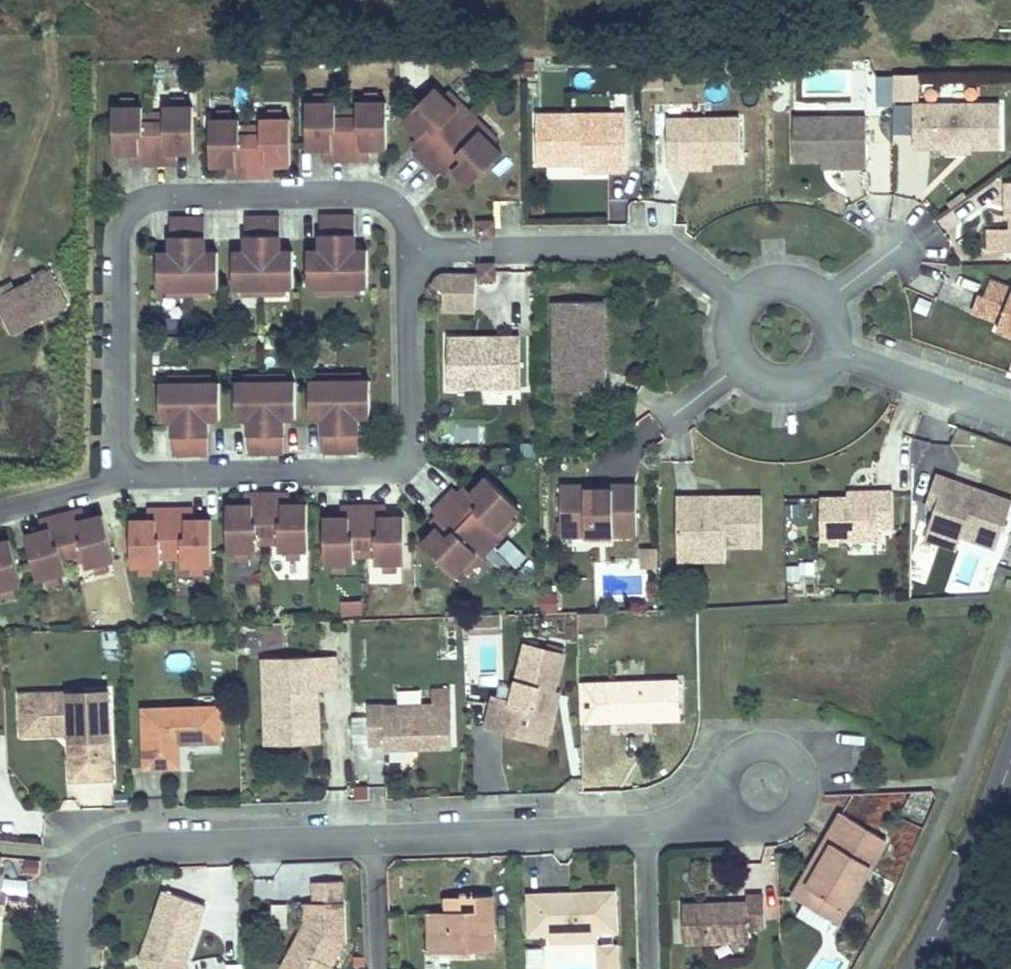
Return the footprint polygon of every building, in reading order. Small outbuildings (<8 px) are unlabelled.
[(892,72),(891,98),(917,100),(918,73),(892,72)] [(454,120),(431,98),(400,131),(417,148),(422,142),(427,147),(417,158),(412,164),(423,175),(434,185),(440,180),(451,169),(456,173),(451,179),(468,195),(499,162),(476,140),(471,144),(467,140),(461,134),(455,129),(450,124),(454,120)] [(334,112),(305,113),(305,159),(322,159),(330,158),(330,170),(345,169),(361,169),(361,158),(368,158),(385,158),(385,112),(356,112),(356,119),(356,128),(334,128),(334,119),(334,112)] [(1010,114),(922,114),(922,158),(1009,159),(1010,114)] [(140,116),(111,116),(112,162),(128,162),(136,162),(136,173),(151,173),(167,173),(167,162),(174,162),(191,161),(191,116),(162,116),(162,123),(162,131),(140,132),(140,123),(140,116)] [(467,116),(455,129),(461,134),(467,140),(479,127),(467,116)] [(345,119),(334,119),(334,128),(356,128),(356,119),(345,119)] [(151,123),(140,123),(140,132),(162,131),(162,123),(151,123)] [(622,126),(533,127),(533,175),(604,174),(605,182),(623,182),(622,126)] [(239,129),(209,129),(210,175),(226,175),(234,175),(234,186),(249,186),(265,186),(265,175),(272,174),(290,174),(289,128),(260,129),(260,136),(260,144),(239,144),(239,136),(239,129)] [(862,128),(790,129),(790,172),(847,171),(847,179),(863,179),(862,128)] [(736,130),(663,131),(664,181),(680,180),(680,173),(736,173),(736,130)] [(249,136),(239,136),(239,144),(260,144),(260,136),(249,136)] [(417,158),(427,147),(422,142),(417,148),(412,153),(417,158)] [(456,173),(451,169),(440,180),(446,184),(451,179),(456,173)] [(1005,261),(1010,261),(1010,194),(999,194),(999,211),(1005,211),(1005,232),(1005,261)] [(335,224),(317,225),(318,260),(306,260),(306,296),(314,296),(357,295),(366,295),(365,259),(353,259),(352,224),(335,224)] [(157,261),(158,298),(166,297),(209,297),(218,297),(217,260),(205,260),(204,225),(186,226),(169,226),(169,261),(157,261)] [(283,296),(292,296),(292,260),(279,260),(278,225),(261,225),(244,226),(244,261),(232,261),(232,297),(240,297),(283,296)] [(474,247),(489,246),(489,237),(489,231),(474,231),(474,247)] [(475,274),(475,282),(475,289),(490,289),(490,281),(490,274),(475,274)] [(67,305),(52,275),(0,301),(0,305),(14,332),(67,305)] [(1010,334),(1010,288),(991,280),(986,296),(980,294),(974,311),(1002,322),(999,329),(1010,334)] [(599,311),(548,312),(549,383),(569,383),(570,399),(600,398),(599,382),(593,382),(593,335),(599,335),(599,311)] [(467,345),(442,346),(443,397),(516,395),(514,344),(497,345),(497,350),(467,350),(467,345)] [(569,383),(549,383),(550,399),(570,399),(569,383)] [(316,389),(307,389),(307,425),(320,425),(320,460),(338,460),(355,459),(355,425),(367,424),(367,388),(359,388),(316,389)] [(167,390),(158,390),(158,427),(171,426),(171,461),(189,461),(206,461),(206,426),(218,426),(218,390),(210,389),(167,390)] [(242,389),(233,390),(234,426),(246,426),(247,461),(264,460),(281,460),(281,425),(294,425),(293,389),(285,389),(242,389)] [(918,536),(951,547),(952,542),(987,554),(1003,508),(926,483),(922,494),(931,497),(918,536)] [(439,507),(428,518),(433,524),(444,534),(439,539),(434,534),(417,551),(449,583),(472,560),(468,556),(472,551),(484,540),(488,535),(492,539),(515,516),(483,484),(466,502),(471,507),(466,512),(456,501),(450,496),(439,507)] [(581,491),(553,491),(554,543),(587,542),(586,531),(606,531),(606,542),(629,542),(629,491),(606,491),(606,495),(581,495),(581,491)] [(460,496),(456,501),(466,512),(471,507),(466,502),(460,496)] [(866,505),(809,506),(809,549),(867,548),(867,536),(882,536),(881,499),(866,499),(866,505)] [(249,511),(241,511),(224,511),(224,557),(253,557),(253,550),(253,541),(274,541),(274,550),(274,557),(304,557),(304,511),(287,511),(280,511),(280,500),(264,500),(249,500),(249,511)] [(692,507),(671,507),(672,560),(719,559),(719,555),(756,555),(755,506),(718,507),(718,511),(692,511),(692,507)] [(345,524),(337,524),(321,524),(321,571),(350,570),(350,563),(350,555),(371,554),(371,563),(371,570),(400,569),(400,523),(383,523),(376,524),(376,513),(360,513),(344,513),(345,524)] [(83,514),(75,516),(78,527),(85,525),(83,514)] [(153,526),(146,526),(129,526),(129,572),(158,572),(158,565),(158,556),(179,556),(180,565),(180,572),(209,571),(208,525),(192,525),(184,525),(184,514),(169,514),(153,515),(153,526)] [(48,534),(41,536),(24,540),(35,585),(63,578),(62,571),(60,563),(80,557),(83,566),(84,573),(113,565),(101,521),(85,525),(78,527),(75,516),(60,520),(45,523),(48,534)] [(45,523),(38,525),(41,536),(48,534),(45,523)] [(444,534),(433,524),(429,529),(434,534),(439,539),(444,534)] [(606,531),(586,531),(587,542),(606,542),(606,531)] [(882,536),(867,536),(867,548),(882,548),(882,536)] [(951,547),(918,536),(915,545),(947,556),(951,547)] [(484,540),(472,551),(485,564),(491,558),(496,552),(484,540)] [(274,541),(253,541),(253,550),(264,550),(274,550),(274,541)] [(19,590),(9,545),(0,547),(0,594),(19,590)] [(643,566),(658,564),(655,546),(641,548),(643,566)] [(371,554),(350,555),(350,563),(371,563),(371,554)] [(179,556),(158,556),(158,565),(169,565),(180,565),(179,556)] [(80,557),(60,563),(62,571),(72,568),(83,566),(80,557)] [(719,559),(672,560),(672,570),(720,569),(719,559)] [(542,613),(558,612),(556,591),(540,592),(542,613)] [(363,616),(362,599),(340,599),(340,616),(363,616)] [(480,733),(504,738),(507,726),(526,731),(529,721),(546,724),(560,657),(516,647),(503,707),(487,703),(480,733)] [(263,665),(265,721),(279,734),(315,734),(314,698),(332,698),(331,663),(263,665)] [(670,681),(603,683),(604,720),(672,718),(670,681)] [(103,687),(18,691),(20,735),(64,734),(66,780),(107,778),(103,687)] [(443,699),(361,702),(363,738),(377,738),(377,747),(444,744),(443,699)] [(171,771),(170,760),(170,740),(213,738),(212,708),(189,709),(134,711),(135,772),(171,771)] [(279,734),(265,721),(265,748),(315,747),(315,734),(279,734)] [(507,726),(504,738),(541,746),(546,724),(529,721),(526,731),(507,726)] [(794,880),(783,897),(830,924),(878,841),(833,815),(816,842),(824,847),(801,884),(794,880)] [(290,968),(329,968),(332,962),(327,960),(338,932),(337,877),(308,878),(308,900),(299,900),(299,926),(301,942),(290,968)] [(27,893),(28,879),(9,878),(8,892),(27,893)] [(137,965),(138,968),(185,968),(181,954),(201,903),(160,888),(140,940),(151,945),(146,962),(137,965)] [(607,888),(520,891),(522,931),(540,930),(583,928),(588,928),(590,968),(611,968),(610,942),(604,942),(603,929),(609,928),(607,888)] [(737,899),(672,901),(673,932),(738,930),(738,923),(755,923),(754,892),(737,892),(737,899)] [(470,919),(442,919),(421,920),(423,953),(487,952),(485,898),(470,898),(470,919)] [(442,898),(442,919),(470,919),(470,898),(442,898)] [(301,942),(299,926),(290,939),(278,968),(290,968),(301,942)] [(584,938),(583,928),(540,930),(540,940),(584,938)]
